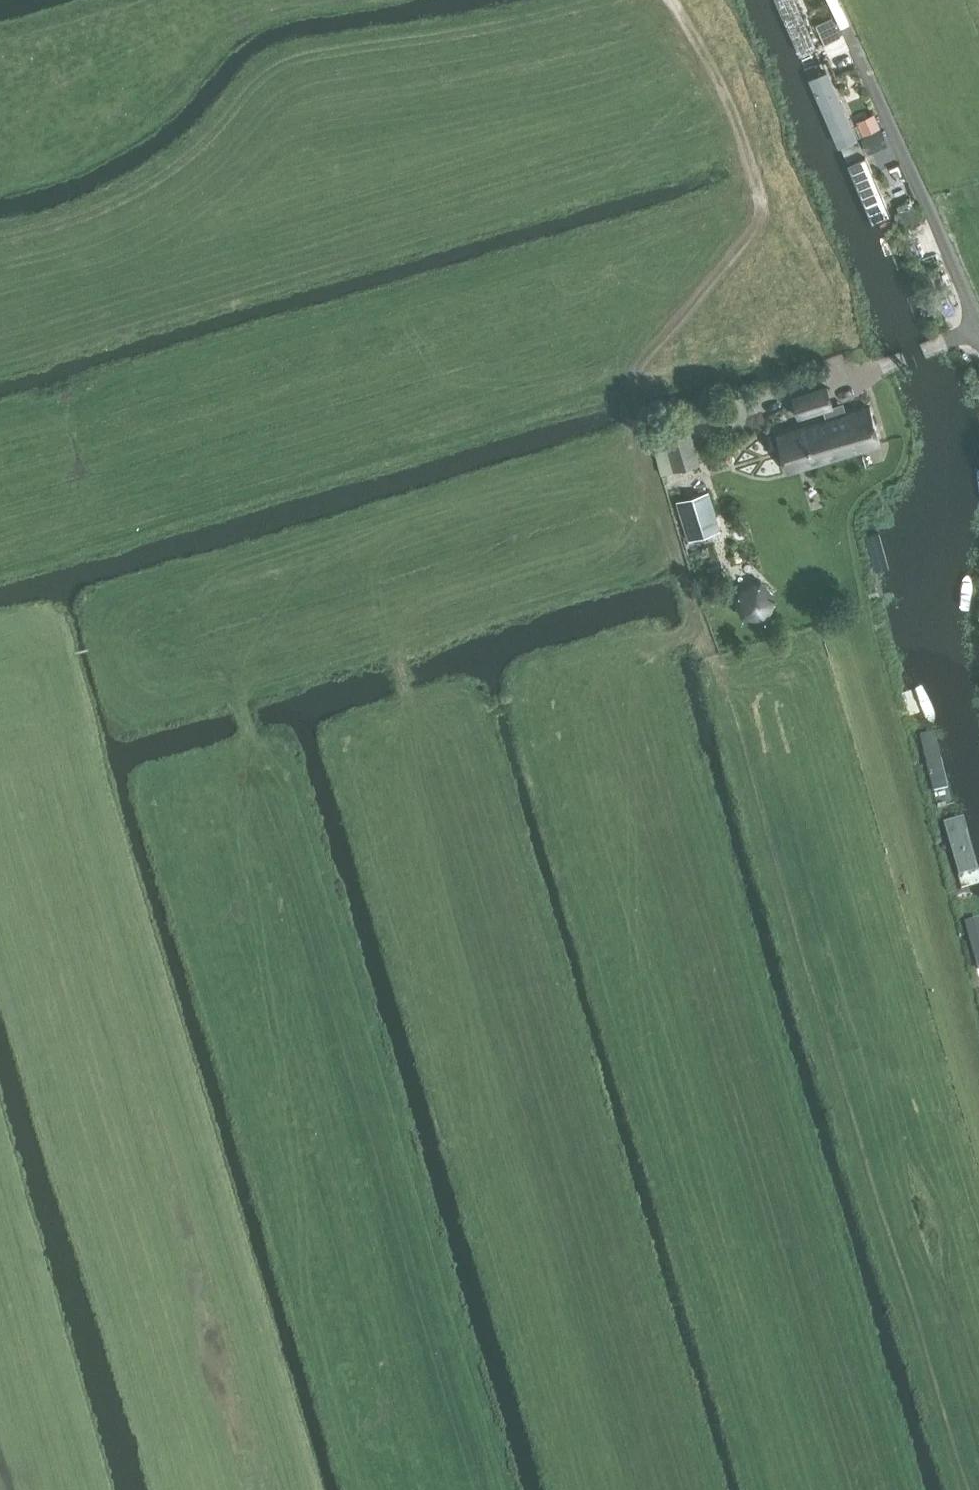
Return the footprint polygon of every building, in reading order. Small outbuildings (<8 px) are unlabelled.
[(799,53),(818,45),(798,0),(776,0),(799,53)] [(816,22),(825,42),(841,36),(831,16),(816,22)] [(828,68),(808,78),(838,146),(858,137),(828,68)] [(876,113),(858,121),(864,134),(882,126),(876,113)] [(883,128),(862,137),(868,151),(889,142),(883,128)] [(866,156),(851,162),(873,219),(889,213),(866,156)] [(870,406),(847,413),(843,401),(834,404),(828,385),(791,396),(797,416),(823,409),(826,419),(777,433),(788,469),(880,442),(870,406)] [(662,473),(699,463),(690,431),(653,442),(662,473)] [(689,539),(720,530),(708,490),(677,499),(689,539)] [(768,621),(776,599),(758,582),(736,596),(743,620),(768,621)] [(929,686),(912,691),(925,751),(942,748),(929,686)] [(964,892),(971,890),(970,886),(978,883),(978,865),(966,819),(942,827),(964,892)] [(966,920),(978,971),(978,917),(966,920)]
